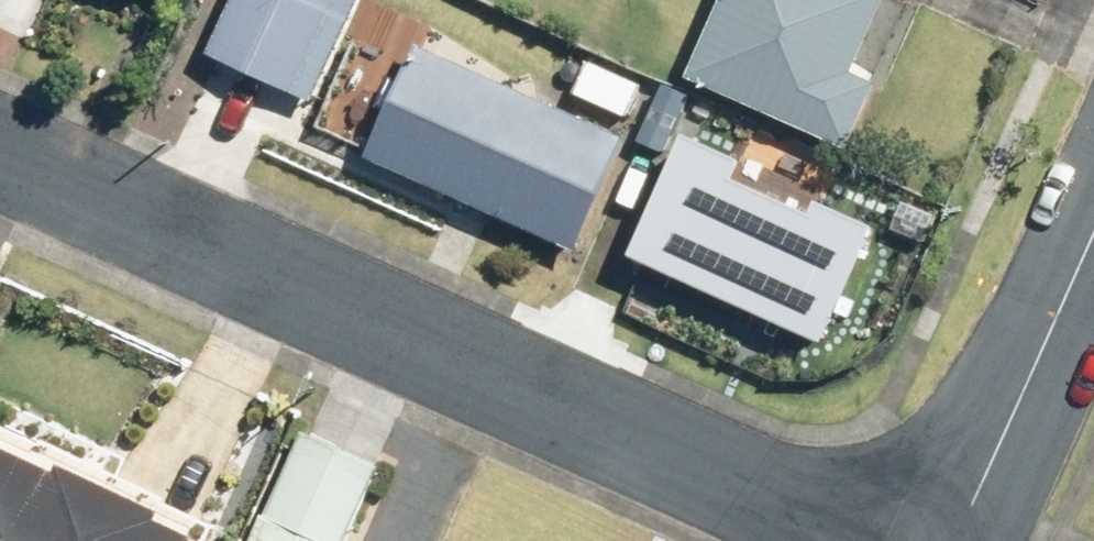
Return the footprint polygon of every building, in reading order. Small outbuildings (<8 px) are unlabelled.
[(194,58),(313,111),(362,0),(220,0),(194,58)] [(677,89),(837,158),(865,94),(840,84),(876,0),(716,0),(677,89)] [(421,40),(375,152),(589,241),(636,128),(421,40)] [(697,127),(642,244),(834,334),(889,216),(697,127)] [(0,425),(0,540),(203,540),(218,505),(4,415),(0,425)] [(393,458),(311,422),(259,540),(357,540),(393,458)]
